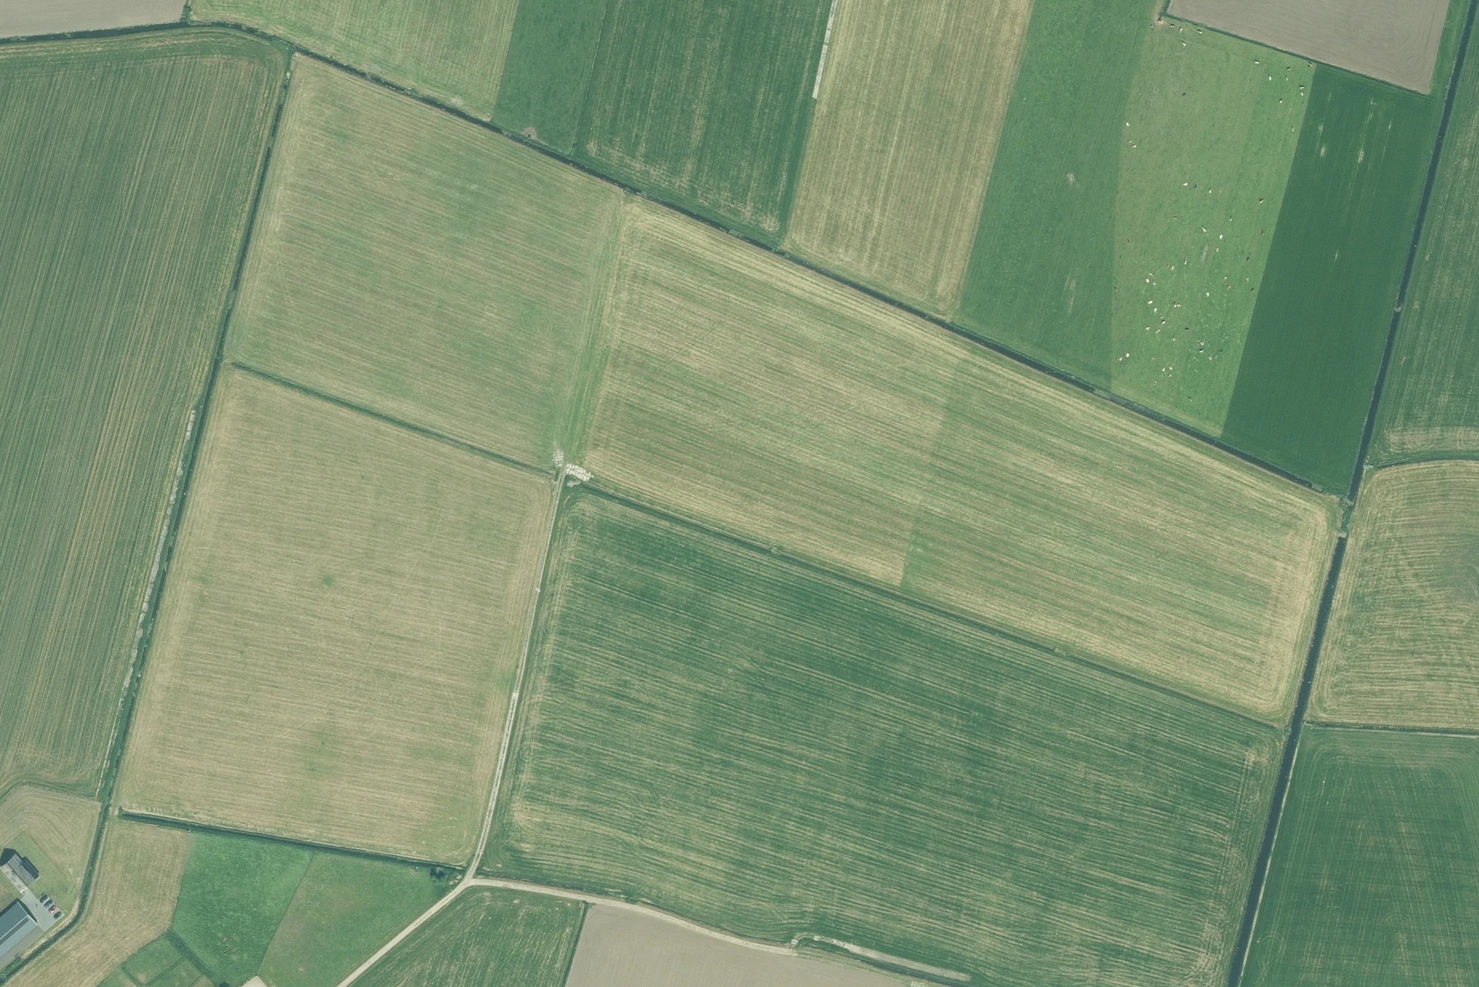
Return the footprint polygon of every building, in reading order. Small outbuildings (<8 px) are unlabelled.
[(15,855),(2,867),(21,889),(22,889),(35,877),(22,863),(15,855)] [(14,886),(9,881),(4,886),(2,885),(0,887),(0,900),(14,886)] [(37,924),(38,924),(18,901),(0,917),(0,956),(7,950),(37,924)]
